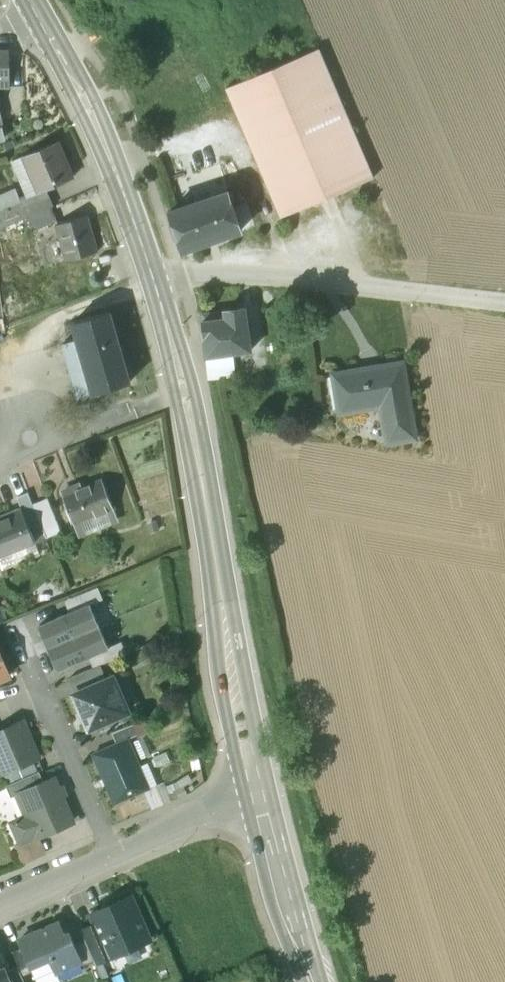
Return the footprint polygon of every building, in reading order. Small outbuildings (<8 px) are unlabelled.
[(319,49),(226,88),(281,218),(374,178),(319,49)] [(0,53),(0,81),(11,82),(8,53),(0,53)] [(56,143),(25,156),(40,192),(71,179),(56,143)] [(28,197),(40,192),(25,156),(13,161),(28,197)] [(28,218),(27,217),(22,206),(15,190),(0,196),(0,231),(28,218)] [(228,194),(169,213),(182,251),(241,233),(228,194)] [(46,195),(22,206),(27,217),(28,218),(51,208),(51,206),(46,195)] [(52,208),(51,208),(28,218),(34,231),(57,220),(52,208)] [(59,225),(57,226),(58,230),(62,243),(66,257),(67,260),(96,251),(86,217),(59,225)] [(59,225),(57,220),(34,231),(38,239),(58,230),(57,226),(59,225)] [(62,243),(58,245),(61,259),(66,257),(62,243)] [(244,308),(202,313),(206,354),(233,352),(242,351),(250,350),(244,308)] [(110,312),(73,322),(78,340),(62,344),(78,398),(131,383),(110,312)] [(242,351),(233,352),(234,363),(243,362),(242,351)] [(233,352),(206,354),(209,377),(235,374),(234,363),(233,352)] [(379,368),(335,375),(342,412),(384,405),(392,445),(419,440),(410,392),(408,392),(402,362),(379,365),(379,368)] [(103,481),(74,492),(72,487),(63,491),(76,523),(114,508),(103,481)] [(17,497),(22,509),(33,504),(28,492),(17,497)] [(48,498),(33,504),(43,529),(47,539),(62,533),(48,498)] [(33,504),(22,509),(32,533),(43,529),(33,504)] [(0,517),(0,556),(17,550),(35,542),(32,533),(22,509),(0,517)] [(35,542),(17,550),(22,562),(40,555),(35,542)] [(98,588),(65,601),(70,613),(90,604),(103,599),(98,588)] [(70,613),(39,626),(48,648),(100,626),(90,604),(70,613)] [(100,626),(48,648),(58,670),(89,657),(109,648),(100,626)] [(109,648),(89,657),(93,668),(101,665),(126,654),(122,643),(109,648)] [(10,675),(0,652),(0,680),(10,675)] [(93,668),(69,678),(76,693),(107,680),(101,665),(93,668)] [(76,693),(74,694),(89,728),(123,714),(108,679),(76,693)] [(4,773),(39,758),(23,721),(0,731),(0,765),(4,773)] [(134,724),(112,733),(117,744),(128,739),(139,735),(134,724)] [(117,744),(94,754),(115,803),(149,788),(128,739),(117,744)] [(40,771),(6,785),(12,797),(23,792),(22,792),(44,783),(40,771)] [(44,783),(22,792),(23,792),(32,815),(19,821),(18,820),(16,821),(17,822),(13,823),(21,842),(40,833),(41,835),(73,822),(54,779),(44,783)] [(116,898),(104,903),(106,907),(91,913),(96,924),(110,957),(151,940),(132,896),(117,902),(116,898)] [(20,940),(34,971),(38,981),(57,981),(61,980),(57,971),(82,961),(74,944),(69,933),(65,935),(59,923),(20,940)] [(96,924),(81,930),(85,940),(95,962),(96,963),(110,957),(96,924)] [(85,940),(74,944),(82,961),(84,966),(95,962),(85,940)] [(34,971),(23,948),(12,952),(18,966),(23,976),(34,971)] [(7,971),(0,954),(0,981),(12,981),(7,971)] [(18,966),(7,971),(12,981),(25,981),(23,976),(18,966)]
